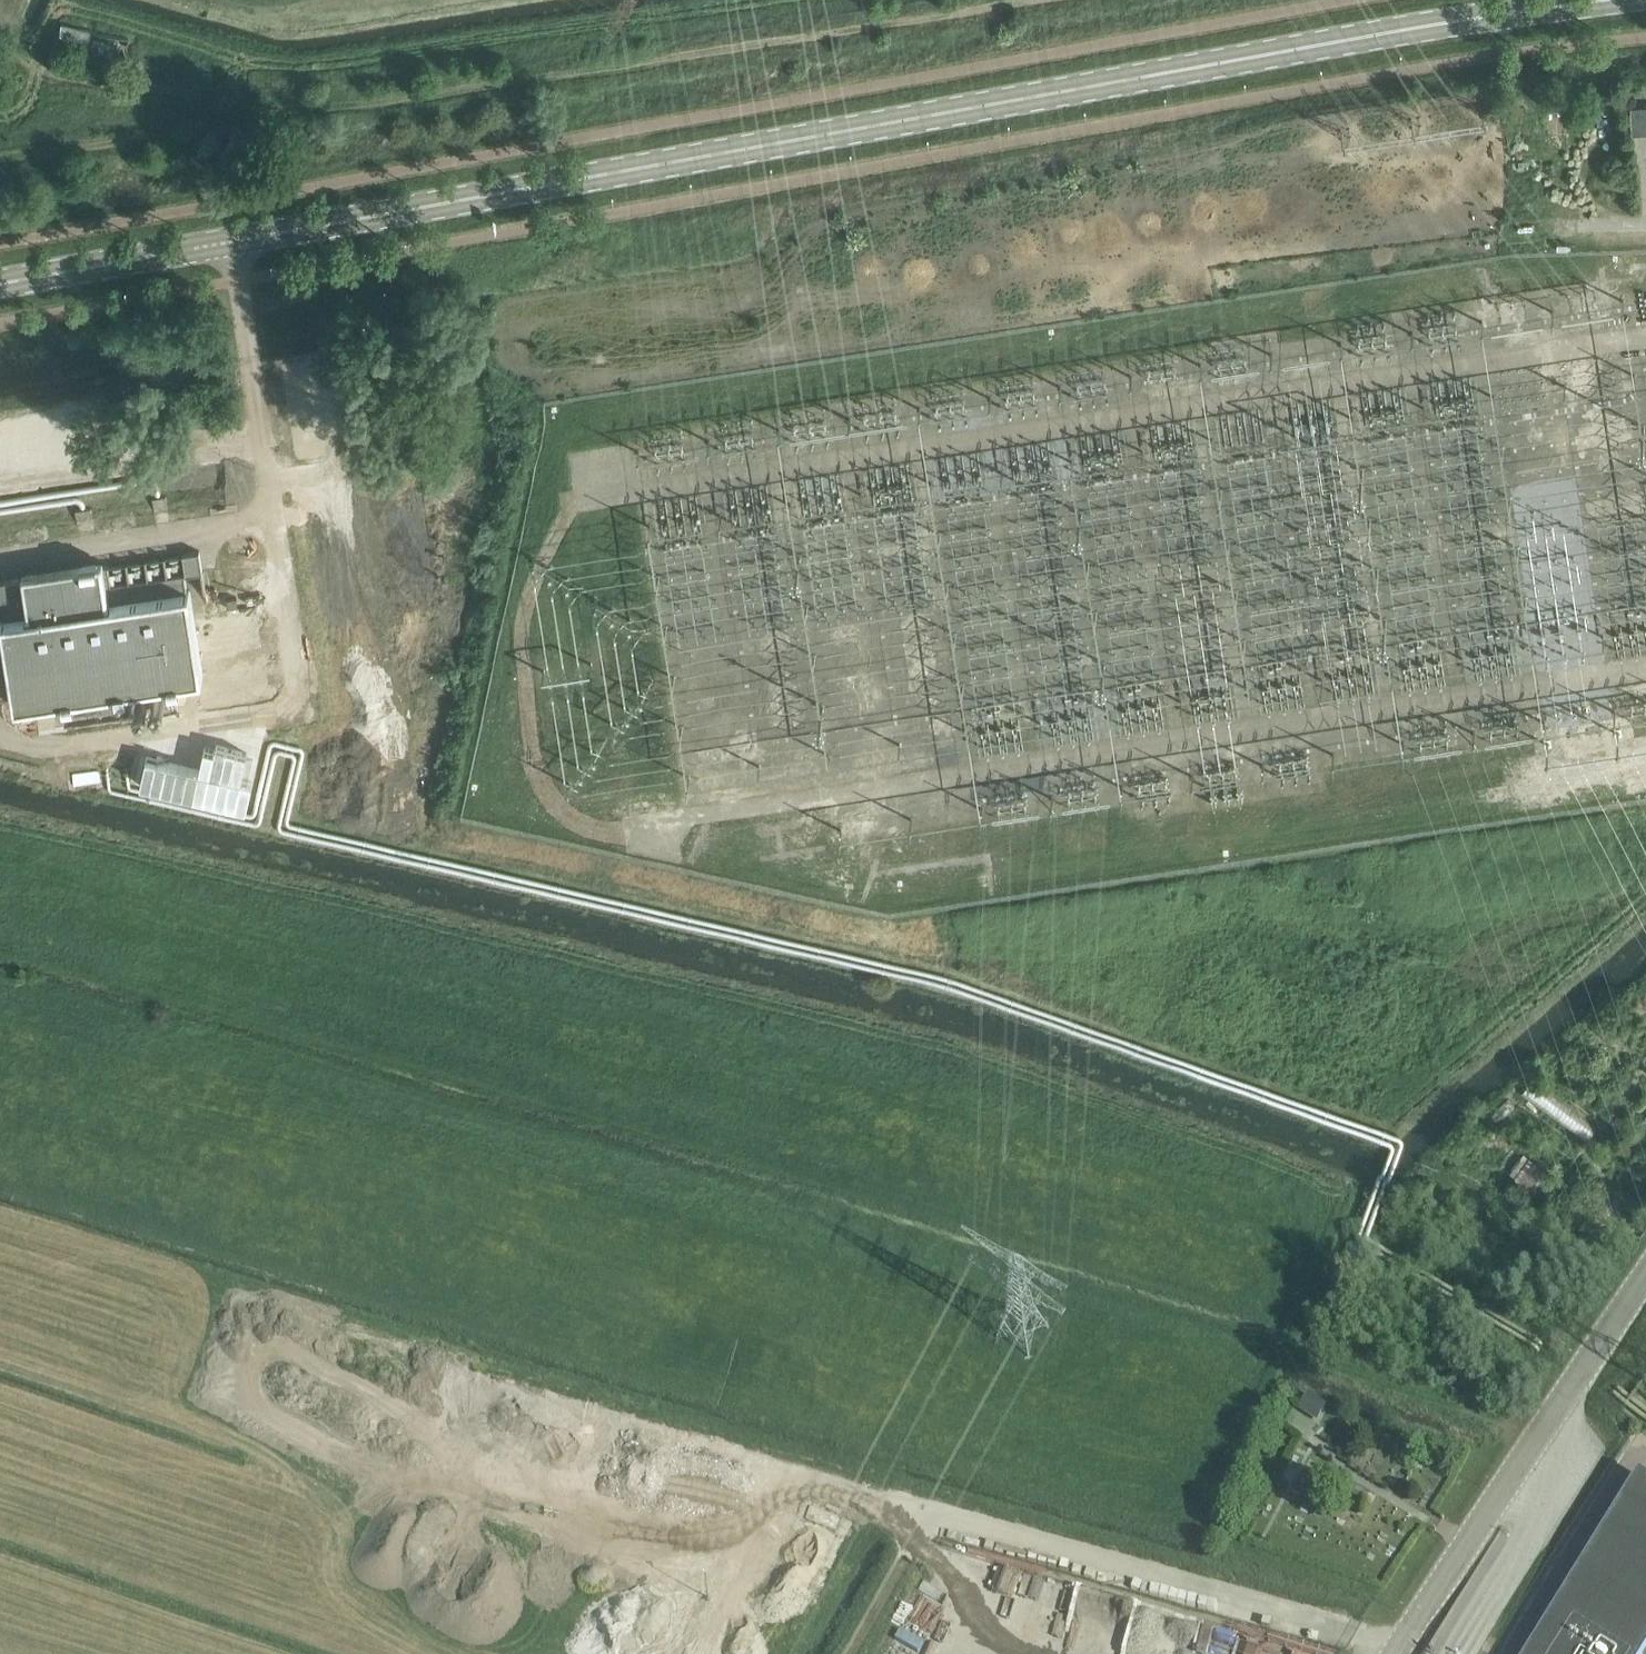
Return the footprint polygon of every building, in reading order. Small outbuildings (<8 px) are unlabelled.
[(1632,133),(1645,132),(1645,105),(1631,106),(1631,113),(1632,130),(1632,133)] [(11,705),(204,676),(190,588),(187,588),(185,573),(202,570),(198,549),(0,580),(0,602),(1,601),(2,617),(1,617),(11,705)] [(169,706),(135,711),(137,723),(171,718),(169,706)] [(1314,1417),(1322,1403),(1309,1395),(1300,1408),(1314,1417)] [(1645,1652),(1645,1478),(1639,1473),(1527,1653),(1645,1653),(1645,1652)]
